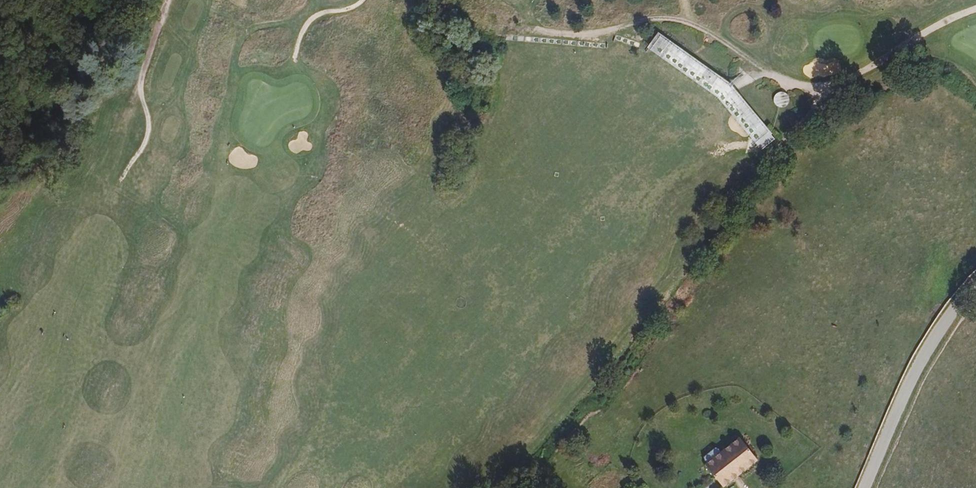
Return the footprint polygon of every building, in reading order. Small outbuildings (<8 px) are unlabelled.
[(643,50),(711,92),(755,148),(764,140),(768,134),(724,78),(653,34),(643,50)] [(745,71),(728,80),(733,90),(750,81),(745,71)] [(786,94),(774,92),(772,105),(784,107),(786,94)] [(741,439),(708,465),(725,487),(726,487),(758,462),(741,439)]
